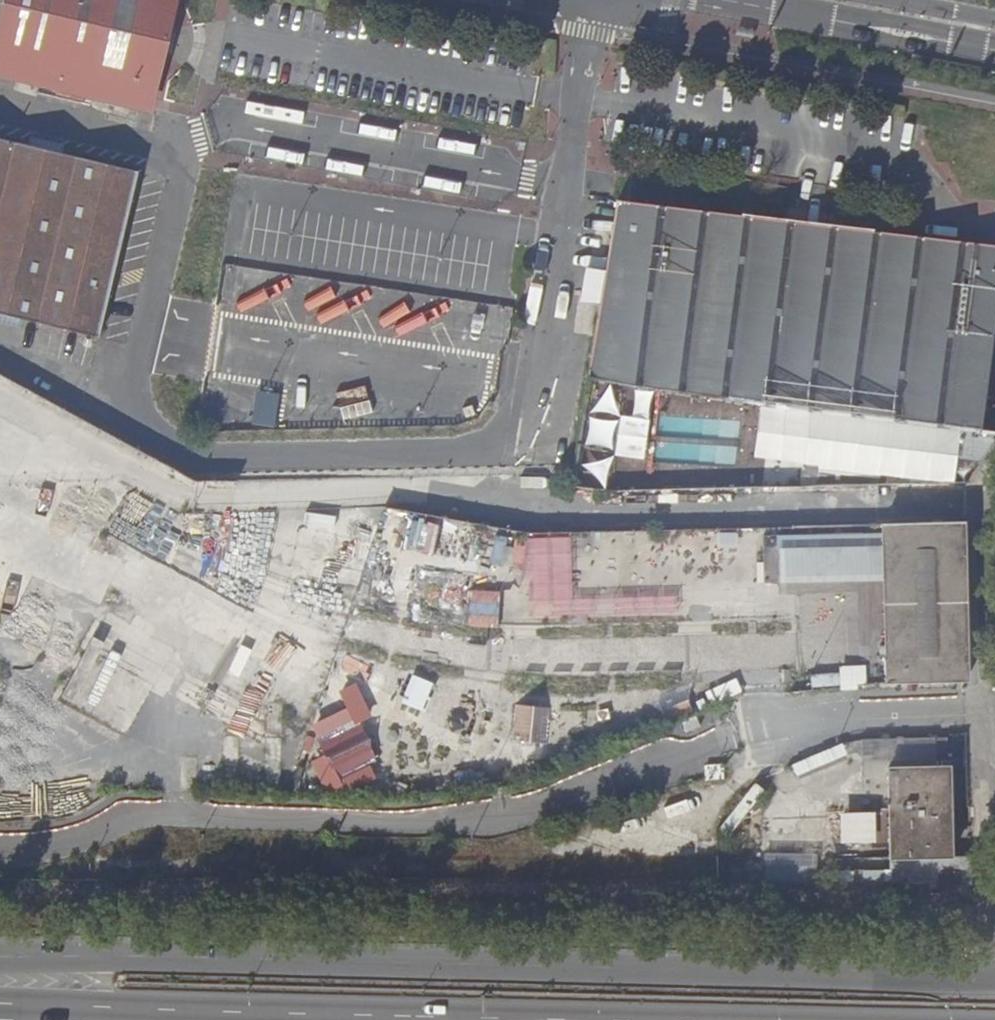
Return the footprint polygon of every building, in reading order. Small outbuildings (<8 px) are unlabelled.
[(177,0),(3,0),(0,11),(0,78),(151,113),(172,21),(177,0)] [(172,21),(196,26),(202,0),(177,0),(172,21)] [(24,318),(101,336),(137,171),(61,153),(26,145),(0,139),(0,312),(24,318)] [(591,377),(616,380),(667,387),(963,428),(979,430),(994,316),(994,247),(825,227),(827,216),(794,211),(792,223),(619,202),(608,270),(604,298),(591,377)] [(586,295),(604,298),(608,270),(591,267),(586,295)] [(0,312),(0,323),(21,328),(24,318),(0,312)] [(882,525),(886,683),(966,681),(963,523),(882,525)] [(500,626),(501,589),(471,588),(469,625),(500,626)] [(512,738),(551,740),(553,705),(514,703),(512,738)] [(325,745),(339,772),(371,756),(356,728),(325,745)] [(888,768),(890,859),(951,857),(949,767),(888,768)] [(960,873),(939,873),(939,886),(960,885),(960,873)]
